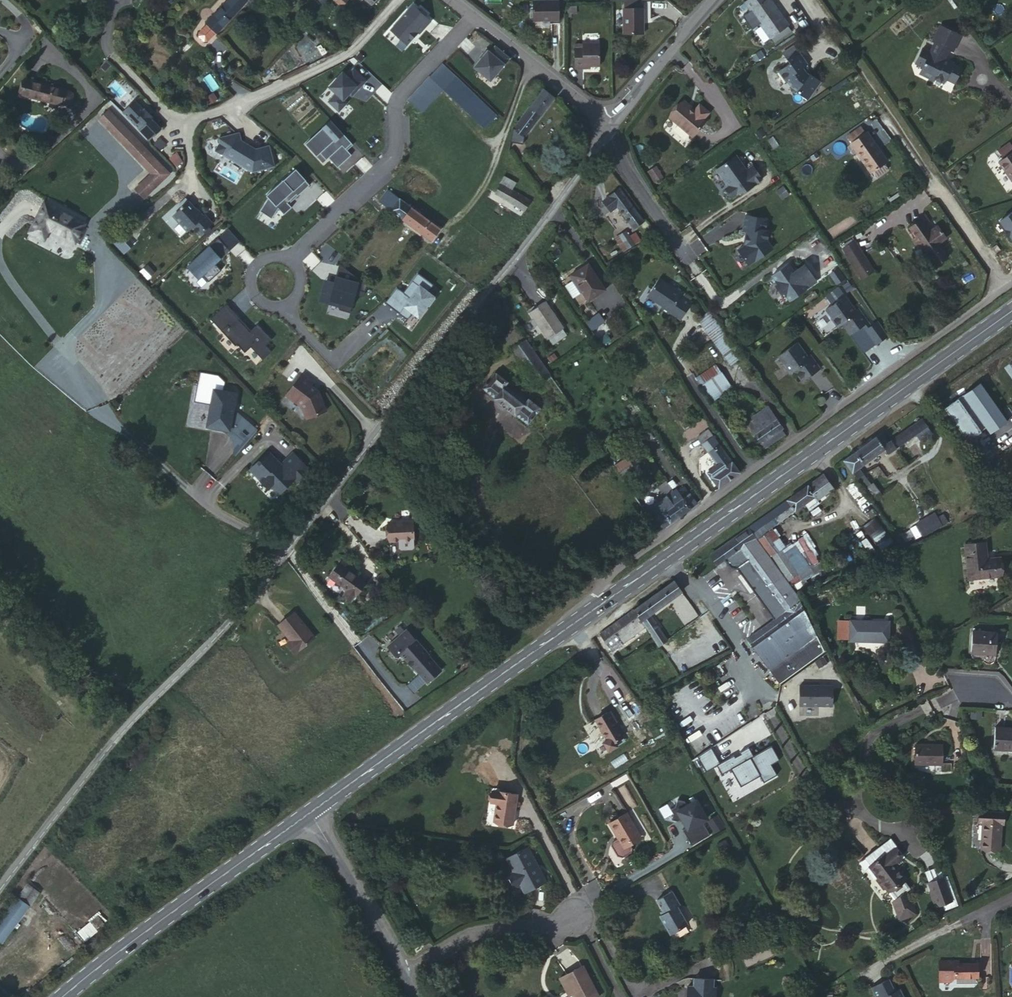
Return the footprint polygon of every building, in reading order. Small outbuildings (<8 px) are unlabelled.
[(216,32),(245,0),(228,0),(206,23),(207,23),(216,32)] [(770,39),(772,38),(787,27),(768,0),(748,0),(745,2),(770,39)] [(559,1),(533,2),(533,20),(559,20),(559,1)] [(625,7),(624,7),(624,34),(643,34),(643,8),(642,8),(625,7)] [(425,27),(407,11),(391,29),(408,45),(425,27)] [(207,23),(205,26),(213,34),(216,32),(207,23)] [(213,34),(205,26),(198,32),(198,37),(204,42),(207,41),(213,34)] [(959,36),(939,26),(931,42),(933,43),(929,52),(921,48),(914,63),(921,67),(918,74),(932,81),(933,79),(942,83),(944,79),(952,83),(959,69),(951,65),(952,63),(942,59),(947,49),(952,51),(959,36)] [(772,38),(770,39),(764,43),(769,49),(776,44),(772,38)] [(583,47),(574,47),(575,69),(585,68),(585,65),(590,65),(600,64),(599,43),(583,43),(583,47)] [(493,82),(512,58),(496,45),(491,51),(489,50),(474,67),(493,82)] [(792,47),(781,54),(788,64),(776,73),(783,83),(785,83),(788,89),(794,93),(794,94),(804,101),(810,93),(812,94),(819,83),(808,75),(806,78),(804,77),(800,70),(807,66),(798,53),(797,53),(792,47)] [(497,115),(442,63),(409,98),(422,112),(443,89),(485,128),(497,115)] [(64,89),(25,79),(22,94),(60,103),(64,89)] [(514,127),(514,128),(524,136),(554,97),(544,89),(514,127)] [(684,100),(682,102),(688,109),(690,106),(684,100)] [(136,102),(124,114),(150,141),(162,129),(154,120),(154,119),(145,109),(144,110),(136,102)] [(688,109),(682,102),(670,115),(691,135),(705,121),(694,110),(690,106),(688,109)] [(694,110),(703,119),(709,112),(700,104),(694,110)] [(102,117),(109,110),(105,106),(98,113),(102,117)] [(114,106),(109,110),(138,140),(169,172),(173,168),(114,106)] [(138,140),(109,110),(102,117),(125,142),(156,174),(161,180),(169,172),(138,140)] [(352,143),(331,120),(305,143),(317,156),(326,148),(332,154),(328,157),(338,167),(351,155),(346,148),(352,143)] [(524,136),(514,128),(512,134),(520,141),(524,136)] [(847,138),(852,144),(864,135),(860,129),(847,138)] [(276,165),(270,145),(257,148),(249,143),(246,144),(243,142),(240,132),(219,137),(221,143),(217,149),(253,171),(276,165)] [(864,135),(852,144),(850,145),(870,173),(871,172),(874,176),(877,177),(885,170),(886,168),(883,163),(886,161),(866,134),(864,135)] [(161,139),(156,144),(162,150),(167,146),(161,139)] [(998,161),(1011,181),(1011,152),(998,161)] [(734,155),(715,169),(727,186),(724,188),(731,197),(741,190),(742,191),(760,178),(751,165),(745,169),(734,155)] [(654,164),(648,168),(655,179),(661,175),(654,164)] [(173,168),(169,172),(161,180),(156,174),(138,191),(146,198),(175,170),(173,168)] [(269,197),(260,210),(271,218),(278,208),(284,214),(292,207),(287,202),(296,194),(298,196),(310,185),(295,168),(267,195),(269,197)] [(500,183),(502,184),(511,189),(515,183),(504,177),(500,183)] [(524,210),(530,200),(511,189),(502,184),(496,194),(524,210)] [(620,189),(610,196),(618,207),(632,225),(642,219),(620,189)] [(420,214),(415,210),(390,192),(382,203),(432,241),(441,229),(420,214)] [(618,207),(610,196),(602,203),(610,213),(618,207)] [(203,229),(201,212),(199,214),(197,211),(197,207),(190,199),(174,213),(187,229),(192,225),(199,233),(203,229)] [(84,222),(45,202),(31,231),(44,238),(49,228),(75,240),(84,222)] [(203,215),(201,212),(203,229),(212,221),(205,213),(203,215)] [(764,229),(765,218),(744,215),(741,230),(745,230),(744,233),(745,235),(744,243),(736,249),(747,263),(770,247),(765,239),(766,230),(764,229)] [(643,222),(642,219),(632,225),(634,228),(643,222)] [(921,221),(910,229),(934,265),(946,257),(937,244),(945,238),(937,227),(929,233),(921,221)] [(619,236),(623,243),(631,238),(626,232),(619,236)] [(631,238),(635,245),(641,242),(636,234),(631,238)] [(218,237),(187,265),(198,277),(202,274),(208,280),(221,269),(215,262),(220,257),(218,255),(227,247),(218,237)] [(631,238),(623,243),(628,250),(635,245),(631,238)] [(854,243),(843,250),(861,278),(873,271),(854,243)] [(787,299),(814,280),(802,263),(792,271),(786,263),(770,274),(776,282),(773,284),(779,292),(782,291),(787,299)] [(366,285),(339,264),(334,283),(329,281),(327,290),(321,288),(318,301),(328,304),(329,301),(340,304),(338,310),(349,313),(356,290),(364,292),(366,285)] [(584,272),(574,279),(588,301),(604,290),(588,265),(582,269),(584,272)] [(829,273),(836,285),(845,279),(838,267),(829,273)] [(572,276),(574,279),(584,272),(582,269),(572,276)] [(683,295),(660,278),(649,293),(649,295),(657,302),(660,301),(663,304),(661,308),(669,314),(670,313),(680,321),(693,303),(682,295),(683,295)] [(844,295),(826,308),(832,316),(831,319),(837,326),(839,327),(843,323),(851,334),(869,321),(858,307),(854,309),(851,305),(852,304),(844,295)] [(530,312),(541,329),(556,319),(545,303),(530,312)] [(236,319),(223,305),(209,317),(234,344),(236,342),(244,350),(249,344),(261,357),(269,349),(264,343),(270,337),(256,323),(248,330),(237,318),(236,319)] [(715,341),(725,334),(709,312),(699,319),(715,341)] [(556,319),(541,329),(548,338),(563,329),(556,319)] [(526,341),(515,325),(505,337),(514,349),(526,341)] [(741,357),(725,334),(715,341),(732,365),(741,357)] [(526,341),(514,349),(537,383),(550,375),(538,360),(526,341)] [(796,342),(777,356),(783,363),(781,366),(787,374),(790,374),(794,371),(802,381),(820,368),(810,355),(806,357),(802,352),(804,352),(796,342)] [(702,386),(721,373),(715,365),(697,378),(702,386)] [(747,369),(744,371),(750,381),(755,377),(748,365),(745,366),(747,369)] [(311,379),(299,370),(283,391),(292,398),(293,398),(298,401),(305,415),(323,407),(315,388),(314,387),(313,388),(307,384),(311,379)] [(200,371),(194,401),(211,404),(209,411),(213,411),(210,426),(229,430),(246,444),(258,430),(236,412),(231,411),(235,392),(222,390),(223,381),(217,374),(200,371)] [(511,389),(514,386),(497,372),(490,381),(489,380),(487,382),(488,384),(485,388),(500,400),(500,401),(512,410),(528,422),(540,407),(540,406),(535,402),(521,392),(519,395),(511,389)] [(702,386),(711,401),(732,387),(722,372),(721,373),(702,386)] [(944,409),(967,441),(985,428),(989,434),(1007,422),(980,383),(944,409)] [(517,389),(514,386),(511,389),(519,395),(521,392),(517,389)] [(746,421),(761,442),(781,428),(767,407),(746,421)] [(896,448),(898,451),(901,449),(899,446),(916,434),(926,427),(921,420),(891,441),(896,448)] [(649,425),(644,429),(651,439),(655,436),(649,425)] [(916,434),(921,441),(931,434),(926,427),(916,434)] [(781,428),(761,442),(764,448),(783,434),(782,430),(781,428)] [(881,433),(876,436),(883,446),(889,443),(881,433)] [(876,436),(855,452),(864,464),(885,448),(889,453),(896,448),(891,441),(889,443),(883,446),(876,436)] [(397,450),(406,455),(415,443),(407,437),(397,450)] [(719,487),(738,473),(712,437),(703,444),(718,465),(709,472),(719,487)] [(641,447),(632,454),(639,463),(647,457),(641,447)] [(613,448),(605,454),(611,463),(620,457),(613,448)] [(311,469),(294,452),(282,463),(270,451),(259,461),(261,463),(253,470),(262,480),(265,477),(273,485),(280,493),(296,478),(299,481),(305,475),(311,469)] [(855,452),(844,460),(858,479),(864,475),(858,468),(864,464),(855,452)] [(627,458),(616,466),(621,475),(633,467),(627,458)] [(261,463),(259,461),(251,469),(253,470),(261,463)] [(877,467),(868,473),(873,481),(882,475),(877,467)] [(823,474),(751,526),(758,536),(768,529),(803,504),(809,511),(819,504),(816,500),(833,488),(823,474)] [(864,475),(858,479),(866,490),(872,487),(864,475)] [(265,477),(262,480),(270,488),(273,485),(265,477)] [(659,487),(665,496),(667,495),(673,491),(667,482),(659,487)] [(673,491),(667,495),(680,515),(696,503),(689,493),(688,493),(682,485),(676,490),(676,489),(673,491)] [(866,490),(872,499),(880,494),(874,485),(872,487),(866,490)] [(645,512),(658,531),(680,515),(667,495),(665,496),(666,497),(645,512)] [(934,514),(917,524),(924,536),(947,522),(943,515),(937,519),(934,514)] [(876,516),(861,526),(879,552),(894,541),(876,516)] [(412,521),(388,522),(389,541),(413,540),(412,521)] [(825,651),(796,595),(773,562),(749,528),(717,549),(724,560),(725,559),(728,562),(731,567),(736,569),(757,598),(774,619),(747,639),(779,683),(825,651)] [(768,529),(758,536),(790,580),(798,574),(780,548),(781,548),(768,529)] [(988,563),(987,559),(986,543),(965,545),(969,579),(1001,576),(1000,557),(993,558),(993,562),(988,563)] [(724,560),(717,549),(710,554),(717,564),(720,562),(724,560)] [(339,564),(345,568),(348,564),(342,560),(339,564)] [(339,578),(337,582),(347,590),(344,594),(351,600),(355,595),(365,583),(345,568),(339,564),(332,573),(339,578)] [(329,577),(337,582),(339,578),(332,573),(329,577)] [(682,592),(674,581),(634,610),(646,626),(658,646),(667,640),(650,614),(682,592)] [(646,626),(634,610),(594,638),(606,654),(646,626)] [(294,611),(277,625),(290,641),(287,643),(295,654),(315,638),(307,628),(306,629),(305,628),(306,627),(294,611)] [(850,620),(850,639),(868,639),(867,642),(888,642),(889,621),(850,620)] [(428,682),(442,670),(429,655),(429,654),(408,629),(390,644),(390,647),(397,655),(401,652),(414,667),(415,667),(428,682)] [(972,632),(971,653),(978,653),(978,661),(985,661),(988,664),(990,664),(992,663),(994,662),(995,659),(997,633),(989,632),(989,634),(980,633),(980,632),(972,632)] [(832,709),(832,686),(798,686),(798,708),(832,709)] [(608,713),(595,721),(608,741),(603,743),(608,752),(617,747),(615,742),(623,738),(613,723),(616,722),(610,712),(608,714),(608,713)] [(995,727),(994,748),(1011,750),(1011,729),(1011,730),(1004,729),(1004,728),(995,727)] [(942,745),(915,744),(915,763),(941,764),(942,745)] [(720,766),(710,749),(695,758),(705,775),(715,768),(720,778),(731,772),(740,789),(759,778),(763,785),(776,778),(770,766),(779,762),(771,748),(753,758),(748,750),(720,766)] [(496,791),(494,803),(497,803),(494,821),(513,824),(517,795),(496,791)] [(684,802),(677,800),(671,822),(677,823),(679,822),(692,847),(710,836),(705,826),(709,824),(697,801),(687,806),(684,802)] [(1003,824),(1004,813),(979,811),(979,822),(983,823),(983,822),(1001,824),(1003,824)] [(610,824),(617,836),(623,847),(640,836),(627,814),(610,824)] [(1000,838),(1001,824),(983,822),(983,823),(981,848),(997,849),(997,841),(997,839),(1000,838)] [(623,847),(617,836),(614,837),(622,851),(642,839),(640,836),(623,847)] [(886,842),(901,859),(904,857),(890,839),(886,842)] [(871,866),(870,867),(878,877),(878,881),(882,887),(887,888),(895,900),(893,900),(900,918),(915,913),(906,891),(910,888),(903,880),(905,879),(894,865),(901,859),(886,842),(865,858),(871,866)] [(528,849),(507,860),(514,874),(509,877),(515,889),(520,886),(525,894),(546,883),(541,873),(539,874),(535,867),(537,866),(528,849)] [(927,871),(931,881),(945,876),(941,866),(927,871)] [(928,882),(936,907),(943,904),(946,910),(959,905),(952,885),(948,886),(945,876),(931,881),(928,882)] [(28,883),(19,897),(32,905),(41,892),(28,883)] [(673,893),(670,894),(678,908),(681,907),(673,893)] [(678,908),(670,894),(657,902),(664,912),(666,915),(663,917),(661,918),(672,935),(688,925),(678,908)] [(0,920),(0,941),(2,943),(30,907),(18,897),(0,920)] [(98,915),(80,931),(86,938),(104,923),(98,915)] [(950,980),(954,977),(977,977),(978,963),(954,963),(954,960),(939,960),(939,980),(950,980)] [(568,994),(571,992),(573,996),(574,996),(599,996),(583,967),(561,980),(568,994)] [(872,987),(877,996),(904,996),(899,989),(895,991),(889,979),(872,987)] [(693,980),(692,987),(686,986),(685,996),(714,996),(714,989),(712,989),(712,982),(693,980)]
